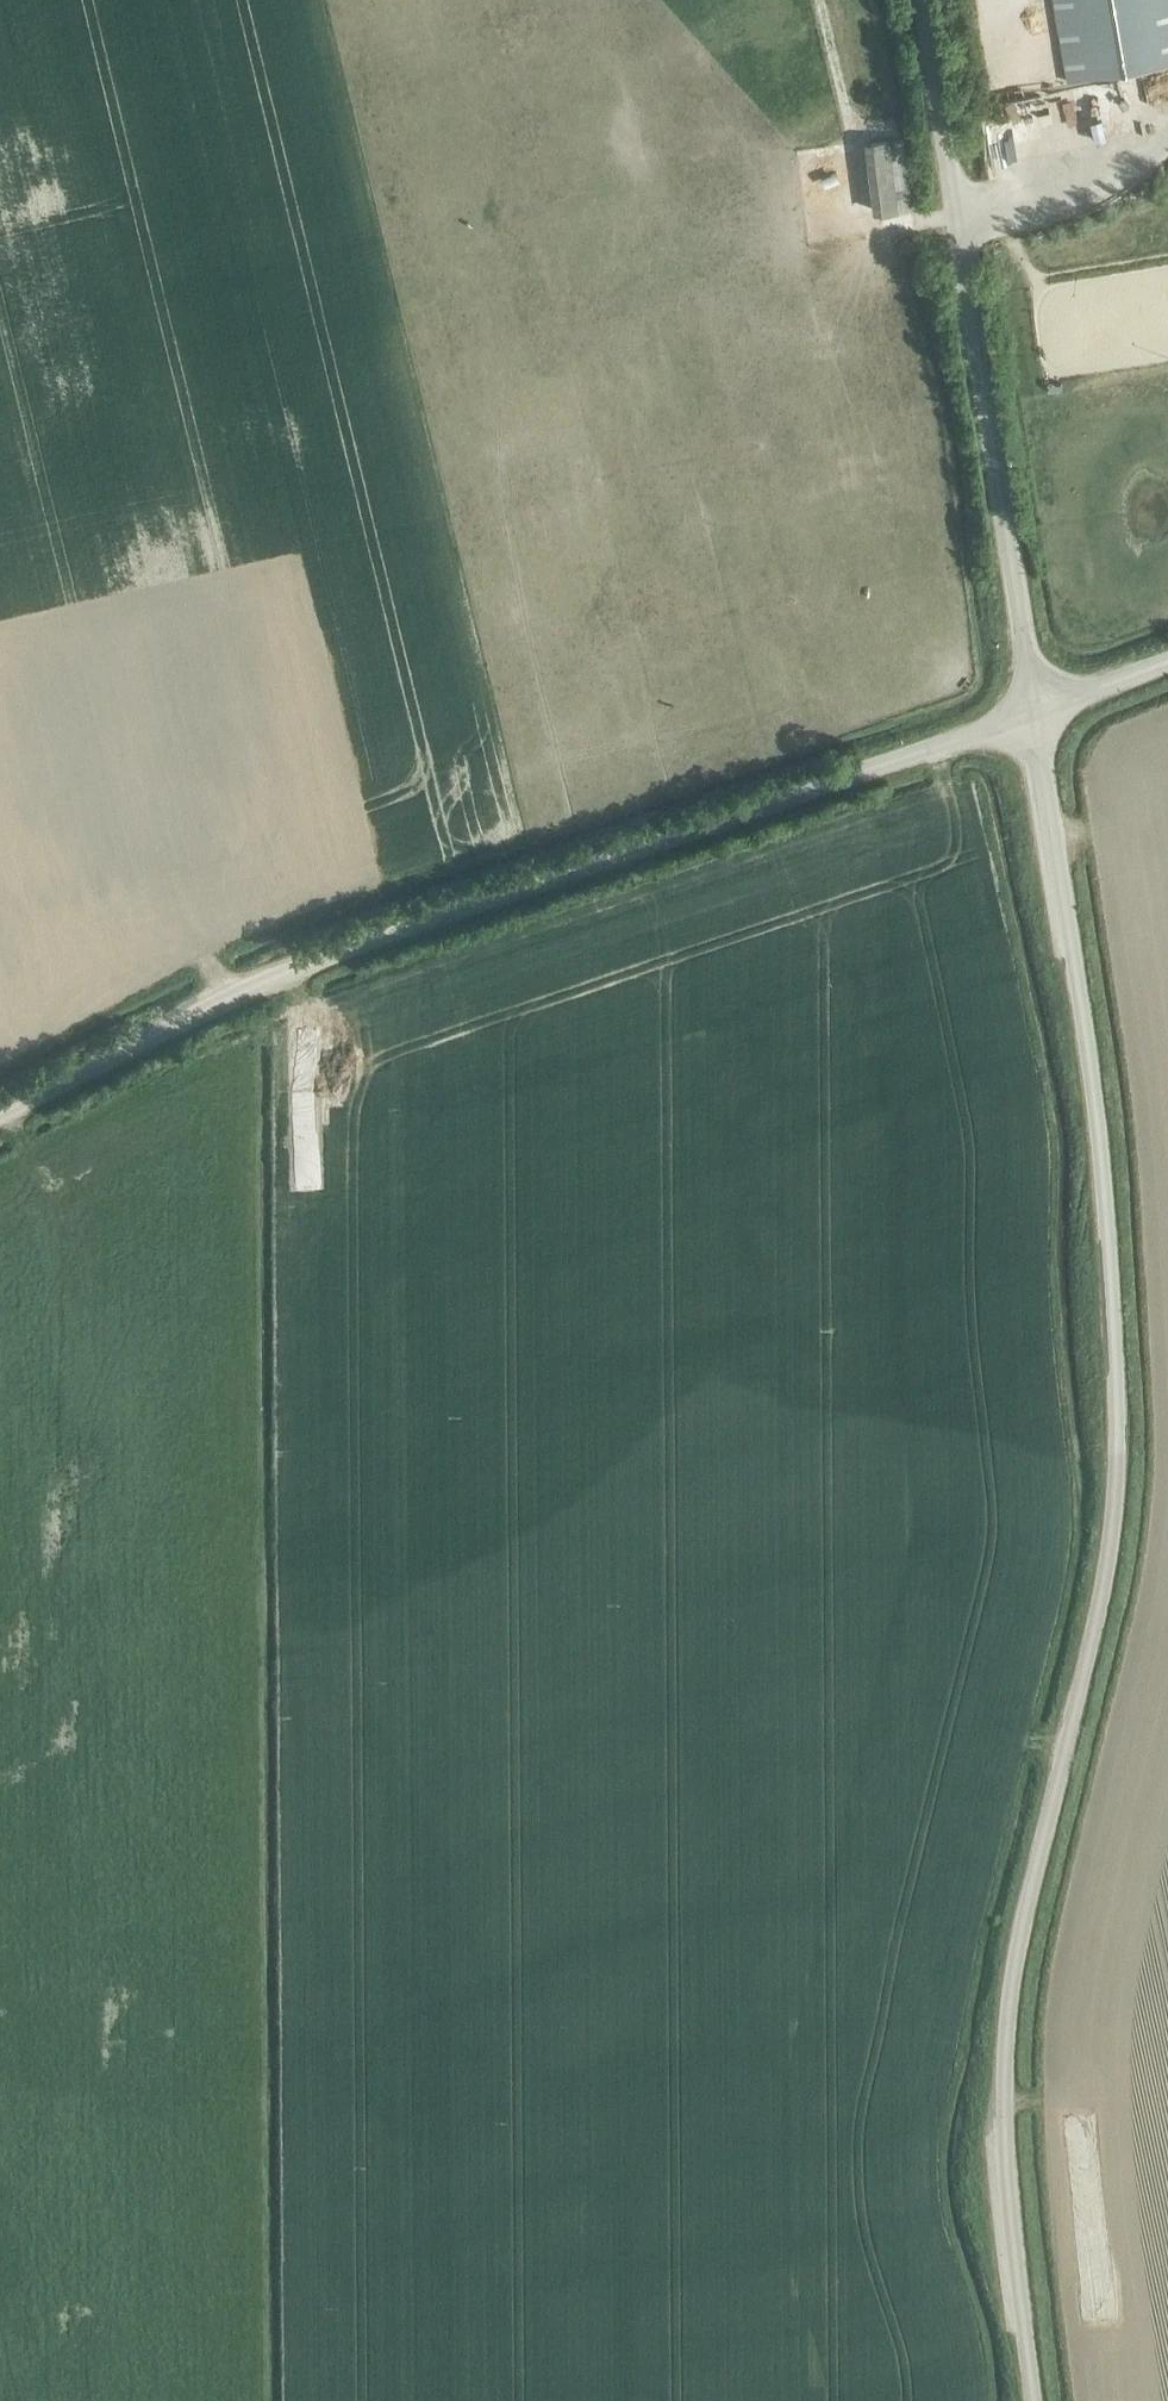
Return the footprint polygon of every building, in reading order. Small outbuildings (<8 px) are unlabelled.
[(1068,82),(1167,65),(1167,0),(1054,0),(1068,82)]
